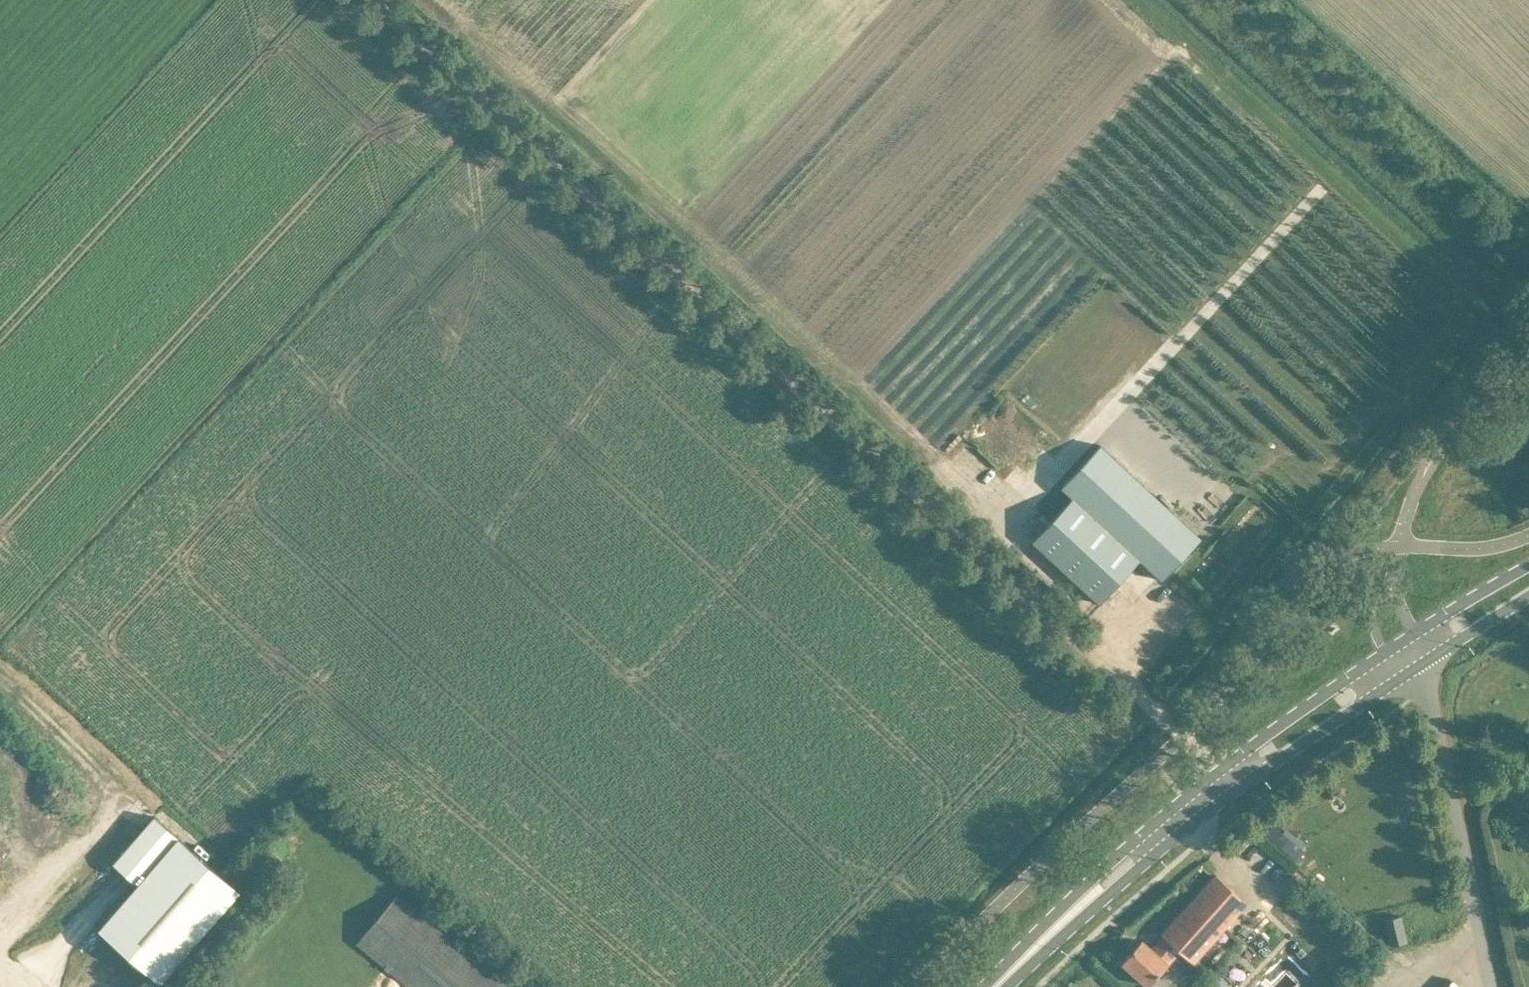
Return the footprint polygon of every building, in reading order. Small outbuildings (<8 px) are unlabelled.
[(1073,497),(1033,541),(1099,603),(1140,559),(1162,580),(1201,538),(1100,445),(1061,486),(1073,497)] [(114,863),(118,866),(138,883),(99,928),(161,982),(240,890),(155,816),(114,863)] [(1123,961),(1137,975),(1149,985),(1177,954),(1185,961),(1188,957),(1192,961),(1246,901),(1217,874),(1163,935),(1164,936),(1152,949),(1142,940),(1123,961)] [(411,986),(507,986),(396,894),(357,942),(411,986)] [(1385,919),(1391,945),(1407,941),(1400,915),(1385,919)] [(1246,932),(1241,938),(1245,941),(1250,936),(1246,932)]
